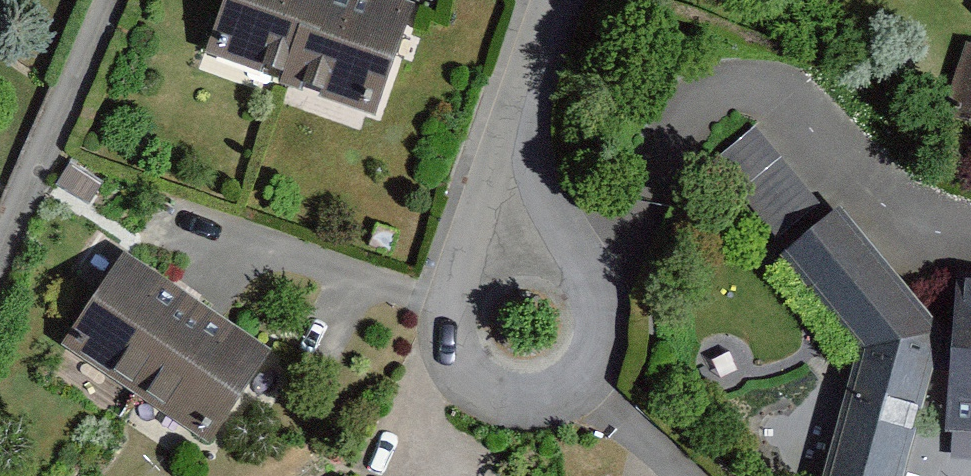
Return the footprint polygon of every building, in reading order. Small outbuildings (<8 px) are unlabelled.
[(194,62),(365,121),(403,10),(374,0),(216,0),(194,62)] [(970,11),(970,0),(960,0),(970,11)] [(952,52),(931,114),(970,128),(970,58),(952,52)] [(777,227),(819,190),(756,121),(715,159),(777,227)] [(819,475),(894,475),(930,355),(831,211),(773,264),(849,363),(819,475)] [(119,261),(55,356),(205,455),(268,361),(119,261)] [(939,282),(931,432),(970,435),(970,285),(939,282)]
